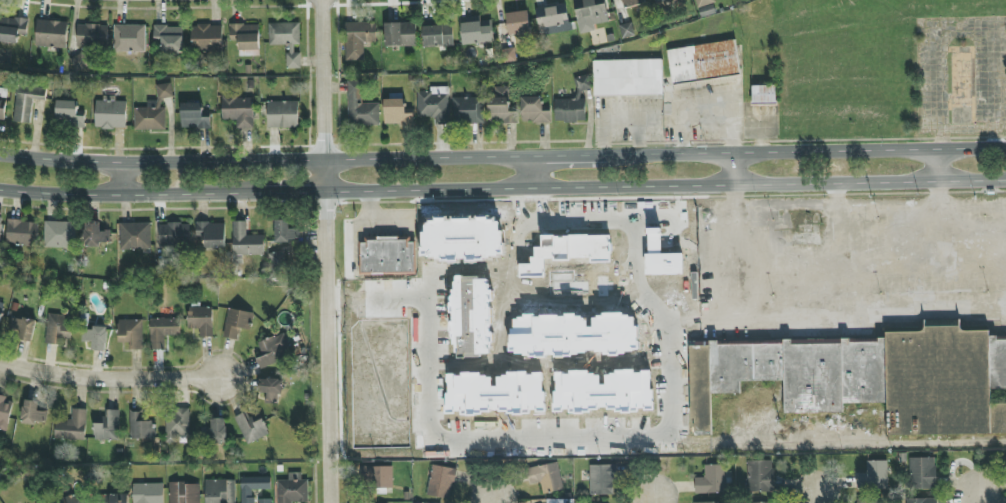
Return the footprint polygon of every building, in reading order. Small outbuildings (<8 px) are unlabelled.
[(594,25),(609,22),(605,0),(578,0),(574,1),(580,34),(595,31),(594,25)] [(625,9),(646,4),(645,0),(623,0),(625,9)] [(698,9),(716,3),(715,0),(695,0),(698,9)] [(551,32),(551,27),(569,25),(567,5),(536,8),(539,34),(551,32)] [(530,34),(529,12),(507,13),(508,35),(530,34)] [(494,42),(492,20),(481,21),(481,16),(461,18),(464,46),(494,42)] [(0,17),(0,43),(17,44),(17,35),(27,35),(28,18),(0,17)] [(36,45),(67,46),(68,22),(37,21),(36,45)] [(377,23),(346,22),(345,61),(365,62),(365,43),(377,43),(377,23)] [(269,24),(270,46),(287,45),(288,69),(302,69),(301,53),(294,53),(294,45),(301,45),(300,23),(269,24)] [(416,23),(385,24),(386,47),(417,46),(416,23)] [(623,39),(635,36),(632,23),(619,26),(623,39)] [(239,51),(260,50),(259,24),(230,25),(230,37),(238,36),(239,51)] [(78,47),(108,48),(109,25),(78,25),(78,47)] [(146,52),(145,25),(114,26),(114,53),(146,52)] [(192,26),(193,53),(223,52),(222,25),(192,26)] [(454,47),(453,25),(424,26),(424,47),(454,47)] [(183,26),(154,27),(154,40),(162,40),(162,54),(184,53),(183,26)] [(668,50),(673,84),(740,75),(735,41),(668,50)] [(517,62),(515,48),(502,50),(504,63),(517,62)] [(595,97),(663,95),(662,60),(594,62),(595,97)] [(593,92),(590,75),(574,79),(577,95),(593,92)] [(380,125),(380,103),(363,104),(363,81),(348,81),(348,125),(380,125)] [(135,109),(135,130),(165,130),(165,99),(172,99),(172,84),(157,84),(157,101),(148,101),(148,109),(135,109)] [(47,89),(18,85),(13,122),(31,124),(34,100),(45,101),(47,89)] [(777,86),(752,86),(752,106),(777,105),(777,86)] [(489,98),(488,123),(517,124),(518,112),(509,112),(510,88),(496,87),(495,98),(489,98)] [(222,95),(223,121),(238,120),(238,130),(254,130),(253,98),(238,99),(238,95),(222,95)] [(484,124),(483,97),(454,98),(455,124),(484,124)] [(542,97),(522,98),(522,124),(551,123),(551,112),(543,112),(542,97)] [(95,129),(127,129),(127,102),(116,102),(116,98),(96,98),(95,129)] [(405,99),(384,100),(385,125),(414,124),(414,113),(406,114),(405,99)] [(555,100),(555,123),(586,122),(585,99),(555,100)] [(86,116),(77,116),(78,102),(57,101),(56,126),(86,127),(86,116)] [(299,102),(268,102),(268,129),(299,128),(299,102)] [(212,129),(211,118),(202,118),(201,103),(182,104),(182,130),(212,129)] [(37,246),(38,221),(8,220),(7,245),(37,246)] [(289,221),(276,220),(276,242),(299,242),(299,229),(289,229),(289,221)] [(77,223),(45,221),(45,248),(76,249),(77,223)] [(101,248),(101,243),(111,243),(111,231),(100,230),(101,222),(86,222),(85,247),(101,248)] [(151,224),(121,223),(120,250),(151,250),(151,224)] [(160,224),(160,245),(190,245),(190,223),(160,224)] [(225,223),(196,224),(197,239),(205,239),(205,250),(226,249),(225,223)] [(417,274),(416,239),(361,241),(362,275),(417,274)] [(286,252),(269,253),(269,271),(287,270),(286,252)] [(188,330),(200,330),(199,338),(213,338),(213,308),(188,307),(188,330)] [(254,312),(228,309),(224,338),(238,340),(239,328),(252,330),(254,312)] [(47,344),(62,345),(62,339),(71,340),(72,315),(47,314),(47,344)] [(36,321),(13,317),(11,330),(20,331),(19,340),(33,343),(36,321)] [(150,319),(151,350),(166,350),(165,336),(181,335),(181,319),(150,319)] [(143,350),(142,320),(118,321),(118,343),(132,343),(133,350),(143,350)] [(692,434),(712,434),(711,395),(741,394),(741,382),(785,382),(785,414),(844,413),(843,404),(887,403),(888,436),(1005,434),(1005,336),(990,337),(990,331),(960,331),(960,325),(924,325),(924,332),(886,333),(886,338),(690,342),(692,434)] [(92,351),(107,352),(108,328),(83,327),(82,342),(92,342),(92,351)] [(293,358),(284,334),(258,343),(262,354),(256,356),(261,369),(293,358)] [(267,393),(267,403),(282,402),(281,379),(259,380),(260,394),(267,393)] [(7,431),(14,400),(0,397),(0,430),(7,431)] [(46,425),(47,412),(38,411),(39,402),(25,400),(22,422),(46,425)] [(86,441),(87,410),(73,409),(72,422),(56,421),(55,440),(86,441)] [(166,443),(179,443),(179,437),(191,436),(190,409),(166,410),(166,443)] [(95,441),(120,440),(119,411),(109,411),(109,417),(94,417),(95,441)] [(155,439),(154,421),(145,421),(145,412),(130,412),(131,439),(155,439)] [(235,418),(248,445),(270,434),(263,419),(253,424),(247,412),(235,418)] [(227,419),(212,419),(212,429),(206,429),(206,443),(227,443),(227,419)] [(937,459),(909,458),(908,490),(936,491),(937,459)] [(774,461),(747,461),(748,492),(774,492),(774,461)] [(857,474),(858,490),(889,489),(888,461),(867,462),(867,474),(857,474)] [(528,468),(530,485),(541,483),(543,494),(563,491),(559,463),(528,468)] [(427,495),(451,500),(456,469),(433,465),(427,495)] [(590,496),(615,495),(614,465),(590,466),(590,496)] [(695,493),(725,494),(726,465),(705,465),(705,479),(695,478),(695,493)] [(394,489),(393,467),(362,467),(362,489),(394,489)] [(309,480),(301,480),(301,473),(288,473),(288,481),(278,481),(278,502),(293,502),(308,502),(309,480)] [(241,478),(242,502),(255,502),(254,490),(272,490),(271,477),(241,478)] [(236,480),(206,481),(206,502),(236,502),(236,480)] [(170,502),(186,502),(185,482),(169,483),(170,502)] [(164,484),(133,484),(134,502),(164,502),(164,484)] [(186,485),(187,502),(201,502),(200,484),(186,485)] [(86,493),(60,500),(61,502),(88,502),(86,493)]
